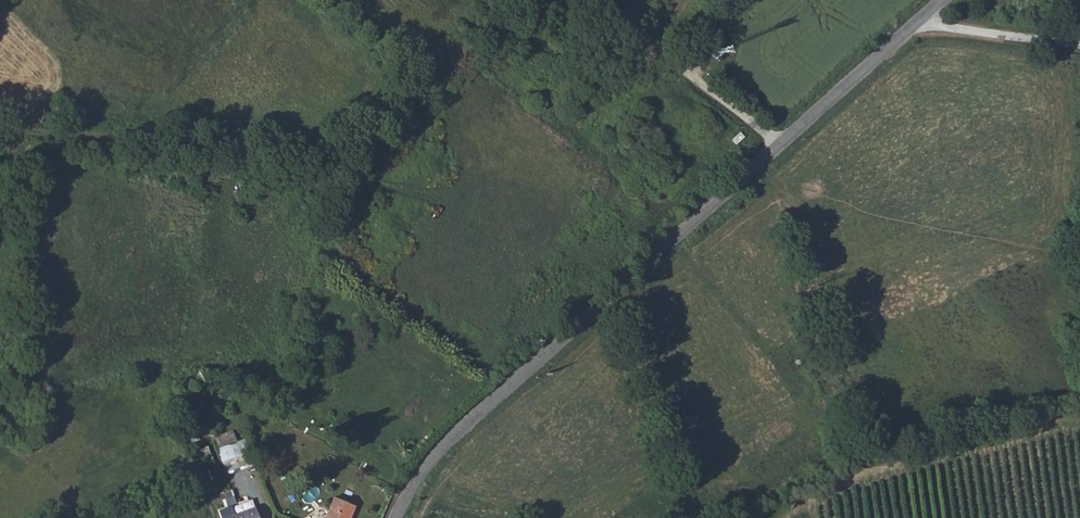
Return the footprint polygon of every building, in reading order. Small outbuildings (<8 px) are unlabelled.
[(739,132),(730,140),(735,145),(744,137),(739,132)] [(333,275),(323,273),(320,286),(330,288),(333,275)] [(814,336),(797,342),(801,356),(818,350),(814,336)] [(240,465),(231,440),(217,445),(226,470),(240,465)] [(358,506),(334,498),(327,517),(353,517),(358,506)] [(236,511),(254,507),(252,499),(234,503),(236,511)]
